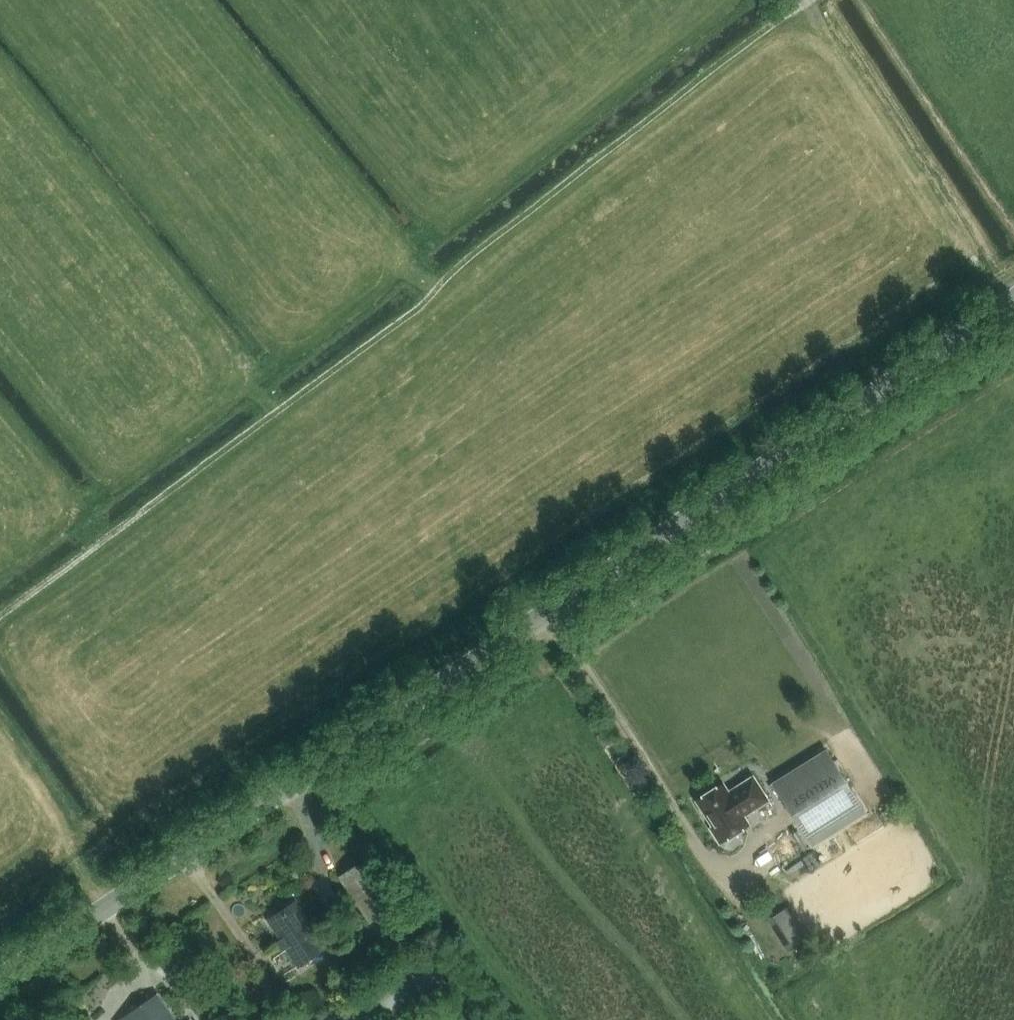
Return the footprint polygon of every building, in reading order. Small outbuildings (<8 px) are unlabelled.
[(826,748),(774,781),(813,844),(865,811),(826,748)] [(711,827),(721,843),(750,824),(745,816),(770,800),(754,776),(736,787),(738,788),(731,793),(724,783),(697,800),(713,826),(711,827)] [(340,876),(378,933),(412,911),(374,854),(340,876)] [(286,948),(298,966),(327,947),(302,908),(295,912),(291,905),(275,916),(279,922),(273,927),(287,948),(286,948)] [(790,923),(776,932),(788,951),(810,937),(789,906),(782,910),(790,923)] [(427,950),(321,1019),(401,1019),(451,987),(427,950)] [(154,997),(121,1019),(170,1019),(154,997)]
